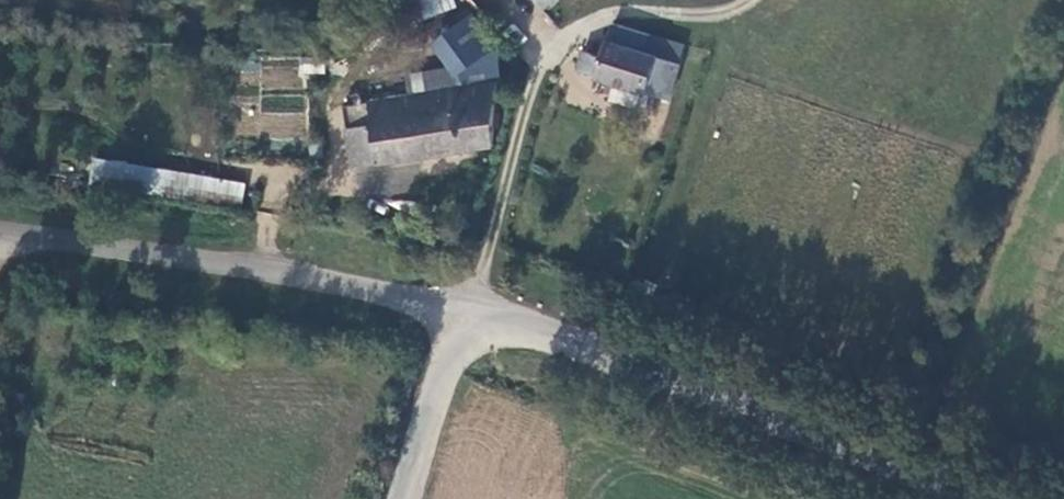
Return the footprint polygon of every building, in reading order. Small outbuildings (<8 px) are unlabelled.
[(436,20),(455,14),(449,0),(428,0),(436,20)] [(488,34),(441,51),(443,65),(493,57),(488,34)] [(379,41),(360,48),(364,60),(384,52),(379,41)] [(681,54),(648,45),(642,58),(605,46),(600,57),(581,51),(573,74),(592,79),(591,82),(663,104),(681,54)] [(413,100),(461,91),(457,79),(412,84),(413,100)] [(350,172),(489,151),(494,89),(461,91),(413,100),(340,109),(350,172)] [(240,211),(245,183),(92,157),(87,185),(240,211)]
